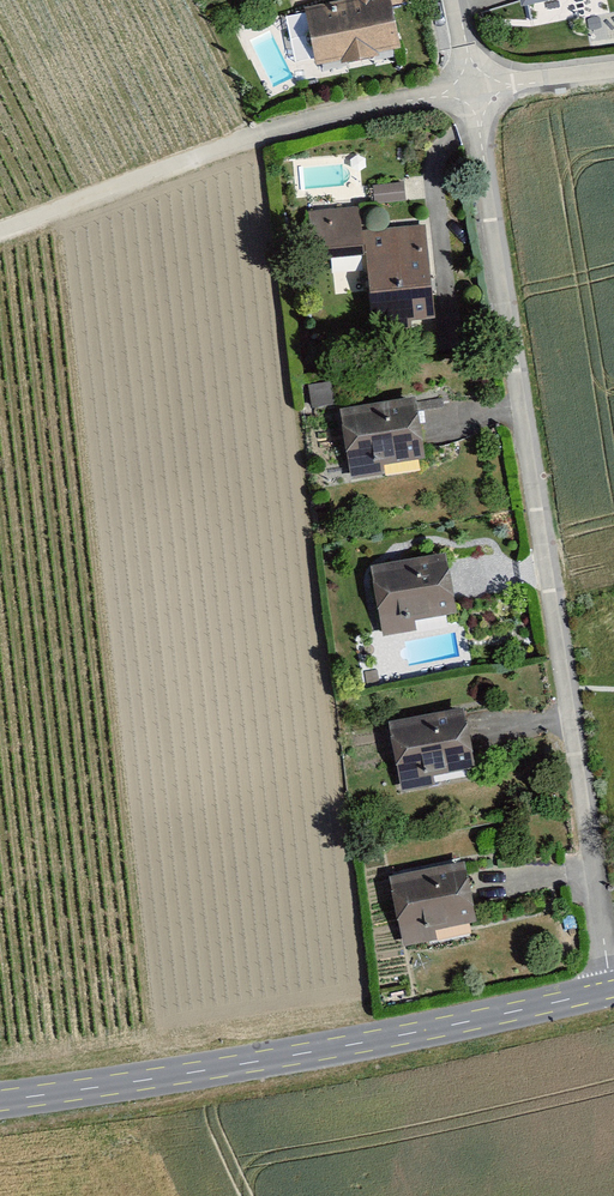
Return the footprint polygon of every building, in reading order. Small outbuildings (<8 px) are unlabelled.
[(311,13),(323,74),(411,60),(402,14),(419,10),(417,0),(376,0),(377,3),(311,13)] [(529,12),(585,0),(526,0),(529,12)] [(408,190),(376,193),(377,211),(409,207),(408,190)] [(310,218),(317,250),(327,248),(331,266),(371,261),(362,213),(310,218)] [(431,233),(376,239),(388,342),(418,339),(417,329),(441,326),(431,233)] [(426,403),(347,413),(357,486),(392,481),(391,472),(434,466),(426,403)] [(445,555),(370,566),(380,636),(412,632),(410,618),(453,613),(445,555)] [(472,718),(398,731),(410,800),(444,794),(442,782),(482,774),(472,718)] [(396,883),(410,955),(445,948),(442,935),(484,927),(472,868),(396,883)]
